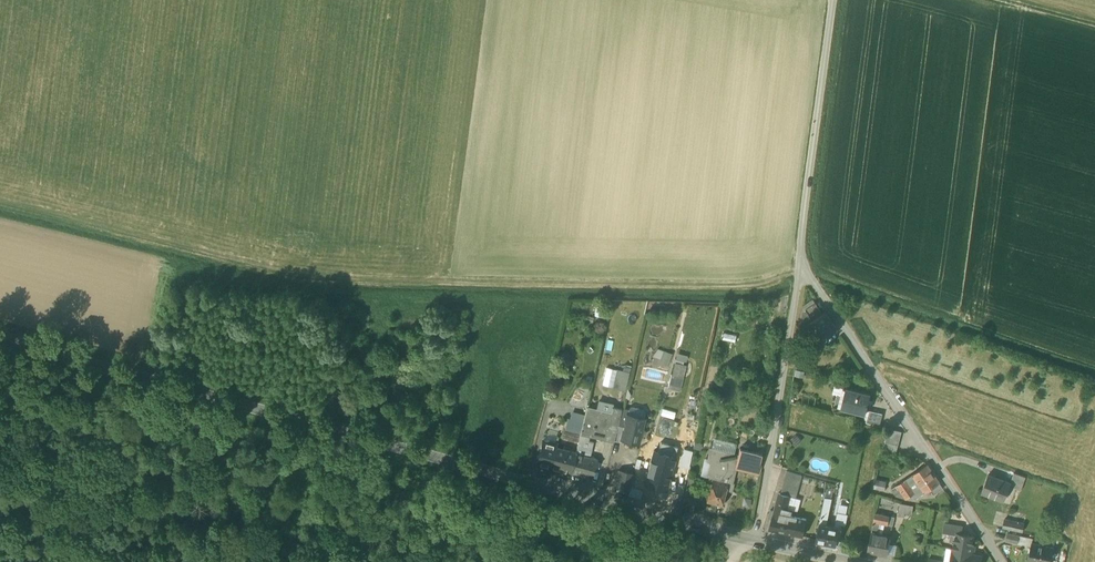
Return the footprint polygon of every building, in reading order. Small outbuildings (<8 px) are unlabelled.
[(800,333),(808,335),(815,331),(810,323),(824,314),(813,299),(803,306),(800,333)] [(815,331),(821,341),(837,330),(826,312),(824,314),(810,323),(815,331)] [(737,335),(724,332),(723,339),(735,342),(737,335)] [(661,359),(664,351),(658,349),(653,356),(661,359)] [(569,351),(556,352),(557,363),(570,362),(569,351)] [(661,359),(669,362),(672,354),(664,351),(661,359)] [(688,356),(677,353),(675,359),(686,362),(688,356)] [(674,362),(671,374),(683,378),(686,365),(674,362)] [(614,381),(617,369),(610,367),(607,380),(614,381)] [(645,375),(658,379),(660,372),(647,368),(645,375)] [(630,372),(617,369),(614,381),(613,388),(625,391),(630,372)] [(668,388),(680,391),(683,378),(671,374),(668,388)] [(832,394),(838,395),(844,397),(846,388),(835,385),(832,394)] [(846,388),(844,397),(842,407),(866,413),(871,394),(846,388)] [(835,405),(842,407),(844,397),(838,395),(835,405)] [(598,410),(610,413),(612,406),(612,405),(600,401),(598,410)] [(605,437),(614,440),(621,409),(612,406),(610,413),(611,414),(605,437)] [(629,410),(628,414),(644,418),(646,412),(644,409),(632,406),(629,408),(629,410)] [(582,425),(581,431),(589,433),(605,437),(611,414),(610,413),(598,410),(586,407),(585,414),(582,425)] [(676,411),(662,407),(660,414),(674,418),(676,411)] [(614,440),(621,441),(622,439),(621,439),(627,414),(628,414),(629,410),(621,409),(614,440)] [(582,425),(585,414),(571,410),(568,421),(582,425)] [(867,422),(880,426),(883,413),(870,410),(867,422)] [(642,428),(644,418),(628,414),(627,414),(621,439),(622,439),(638,443),(640,436),(645,433),(642,428)] [(563,437),(578,441),(581,431),(582,425),(568,421),(564,420),(562,428),(565,429),(563,437)] [(889,429),(887,436),(900,439),(901,432),(889,429)] [(584,456),(589,433),(581,431),(578,441),(579,441),(576,453),(584,456)] [(802,440),(796,434),(789,441),(795,447),(802,440)] [(897,452),(900,439),(887,436),(884,449),(897,452)] [(710,447),(734,453),(736,443),(713,437),(710,447)] [(537,464),(550,467),(555,447),(556,445),(543,441),(537,464)] [(756,450),(757,445),(741,441),(739,446),(756,450)] [(658,452),(675,456),(678,447),(661,442),(658,452)] [(571,473),(571,472),(576,453),(555,447),(550,467),(571,473)] [(727,482),(725,489),(731,491),(734,483),(732,483),(736,468),(735,468),(738,454),(734,453),(710,447),(707,459),(713,461),(708,478),(707,484),(710,485),(712,478),(727,482)] [(735,468),(736,468),(758,473),(763,454),(740,448),(738,454),(735,468)] [(692,451),(684,449),(679,466),(689,468),(692,451)] [(675,456),(658,452),(654,450),(644,484),(666,490),(675,456)] [(597,459),(584,456),(576,453),(571,472),(592,478),(597,459)] [(700,475),(708,478),(713,461),(707,459),(704,459),(700,475)] [(927,465),(913,474),(917,481),(925,492),(930,489),(939,482),(927,465)] [(614,486),(630,490),(630,487),(633,473),(618,470),(614,486)] [(781,494),(796,498),(802,475),(787,471),(781,494)] [(1011,483),(1023,488),(1027,478),(1015,473),(1011,483)] [(913,474),(906,479),(910,486),(917,481),(913,474)] [(982,492),(1004,500),(1011,483),(988,474),(982,492)] [(725,489),(727,482),(712,478),(710,485),(708,493),(706,501),(722,505),(722,504),(723,505),(723,503),(722,503),(725,489)] [(887,481),(874,479),(872,488),(885,491),(887,481)] [(915,493),(910,486),(906,479),(897,485),(907,499),(913,495),(915,493)] [(918,497),(925,492),(917,481),(910,486),(915,493),(917,496),(918,497)] [(944,488),(939,482),(930,489),(934,495),(944,488)] [(896,497),(907,499),(897,485),(891,489),(896,497)] [(642,491),(630,487),(630,490),(628,495),(640,498),(642,491)] [(698,505),(702,490),(686,487),(683,502),(698,505)] [(791,516),(792,510),(787,509),(790,496),(796,498),(781,494),(779,493),(774,511),(770,510),(769,516),(772,517),(772,519),(769,529),(787,533),(791,516)] [(801,499),(796,498),(790,496),(787,509),(792,510),(797,511),(801,499)] [(831,498),(825,497),(820,520),(827,522),(831,498)] [(839,504),(838,512),(847,514),(849,505),(839,504)] [(907,505),(901,504),(898,516),(905,517),(905,513),(907,505)] [(914,506),(907,505),(905,513),(912,515),(914,506)] [(840,527),(846,529),(848,514),(847,514),(838,512),(835,526),(840,527)] [(888,524),(890,516),(875,513),(874,521),(881,523),(885,524),(888,524)] [(807,519),(791,516),(787,533),(803,536),(803,535),(807,519)] [(1003,528),(1022,532),(1024,524),(1005,519),(1003,528)] [(874,521),(871,532),(878,534),(881,523),(874,521)] [(816,541),(827,543),(830,525),(820,523),(816,541)] [(952,532),(961,534),(962,526),(945,523),(944,531),(952,533),(952,532)] [(835,526),(830,525),(827,543),(837,545),(840,527),(835,526)] [(868,551),(887,555),(887,554),(889,544),(891,536),(883,535),(878,534),(871,532),(868,551)] [(982,556),(971,554),(974,536),(961,534),(952,532),(952,533),(950,542),(954,543),(953,549),(951,561),(980,561),(982,556)] [(1006,541),(1018,544),(1019,535),(1008,533),(1006,541)] [(1019,535),(1018,544),(1030,546),(1032,538),(1019,535)] [(1036,561),(1050,561),(1053,548),(1032,543),(1028,560),(1036,561)] [(889,544),(887,554),(895,555),(897,545),(889,544)] [(945,561),(951,561),(953,549),(946,548),(944,561),(945,561)]
